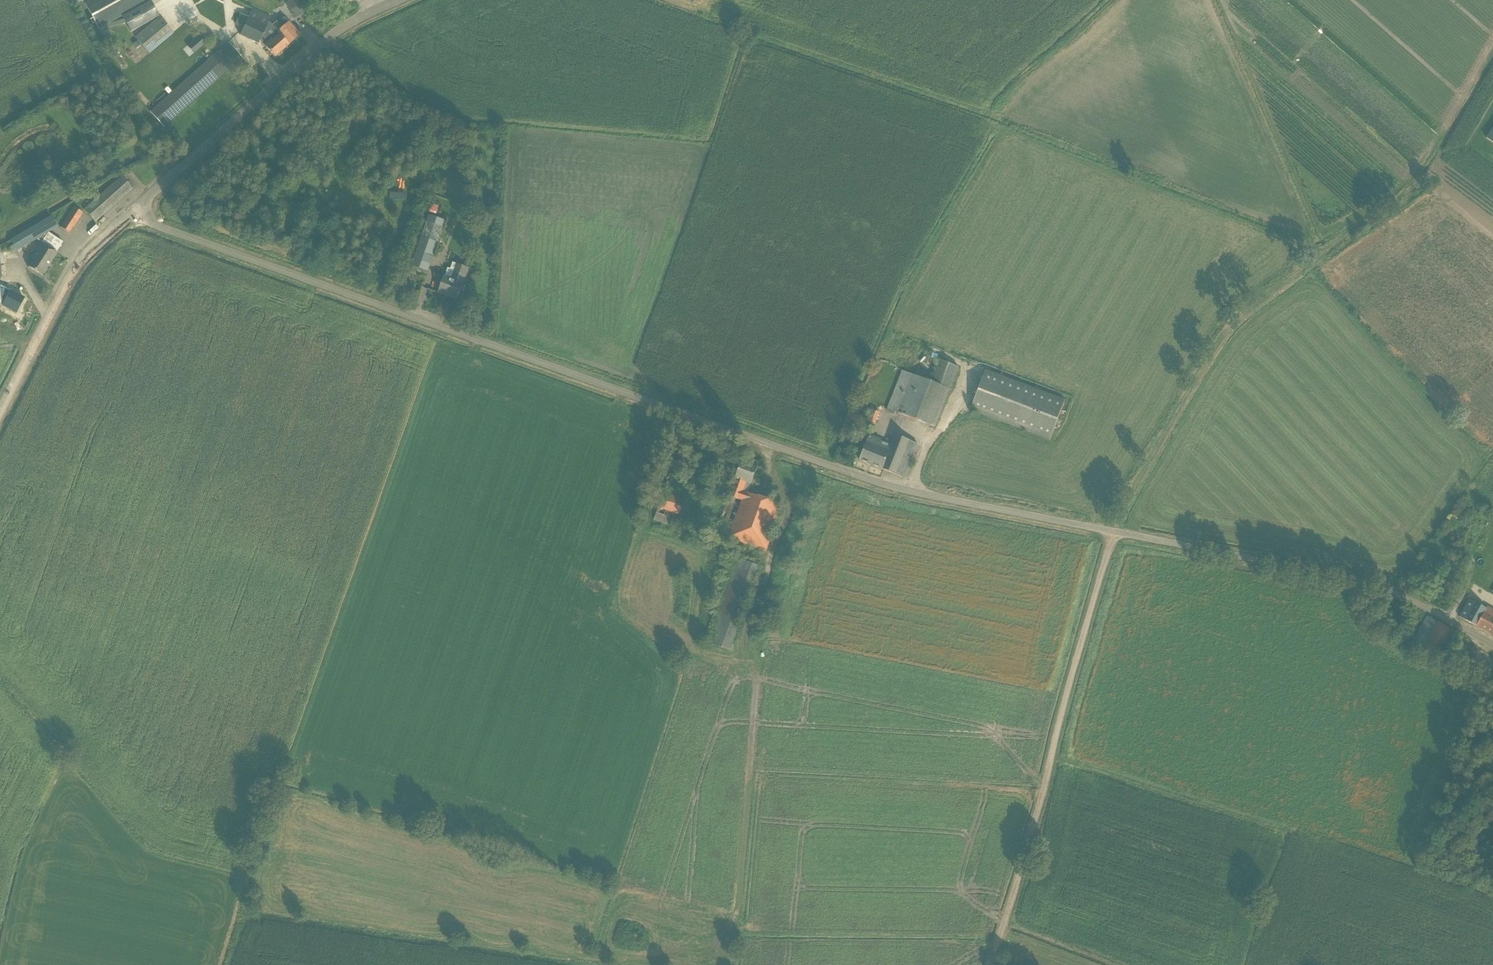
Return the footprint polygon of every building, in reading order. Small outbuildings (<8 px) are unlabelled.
[(85,4),(99,29),(122,16),(131,33),(158,17),(150,1),(151,0),(92,0),(85,4)] [(315,6),(312,0),(292,0),(285,4),(294,19),(315,6)] [(288,45),(271,26),(268,22),(270,17),(252,9),(239,36),(258,44),(259,41),(274,58),(288,45)] [(135,38),(149,55),(173,34),(159,17),(135,38)] [(288,45),(300,35),(288,22),(284,17),(277,23),(276,22),(271,26),(288,45)] [(224,46),(149,112),(163,127),(241,57),(228,42),(226,43),(225,42),(222,44),(224,46)] [(183,45),(179,49),(185,55),(189,51),(183,45)] [(94,222),(132,189),(121,177),(84,210),(94,222)] [(73,207),(60,227),(69,233),(82,213),(73,207)] [(429,215),(414,256),(411,265),(427,271),(445,221),(429,215)] [(10,241),(13,245),(9,247),(13,253),(36,240),(41,243),(31,258),(33,260),(28,267),(41,276),(63,243),(47,233),(58,227),(51,216),(10,241)] [(444,276),(442,283),(438,293),(445,295),(446,294),(457,297),(456,299),(457,299),(468,268),(456,264),(451,279),(444,276)] [(0,287),(0,295),(2,296),(0,301),(0,305),(16,313),(24,298),(0,286),(0,287)] [(887,409),(889,409),(888,412),(893,414),(894,411),(936,427),(958,369),(938,361),(930,381),(902,371),(887,409)] [(1065,400),(985,370),(971,411),(1050,441),(1065,400)] [(880,413),(868,407),(861,424),(872,430),(880,413)] [(859,461),(904,478),(917,444),(895,435),(891,446),(880,442),(880,440),(869,435),(859,461)] [(715,534),(728,539),(765,552),(782,505),(743,491),(746,482),(751,484),(757,467),(741,461),(738,471),(715,534)] [(677,528),(691,489),(667,480),(654,520),(677,528)] [(716,610),(704,642),(730,651),(760,567),(728,556),(709,607),(716,610)] [(1459,617),(1491,635),(1492,630),(1492,610),(1487,607),(1486,609),(1469,599),(1459,617)] [(1427,616),(1422,625),(1410,645),(1441,663),(1455,639),(1443,632),(1446,627),(1427,616)]
